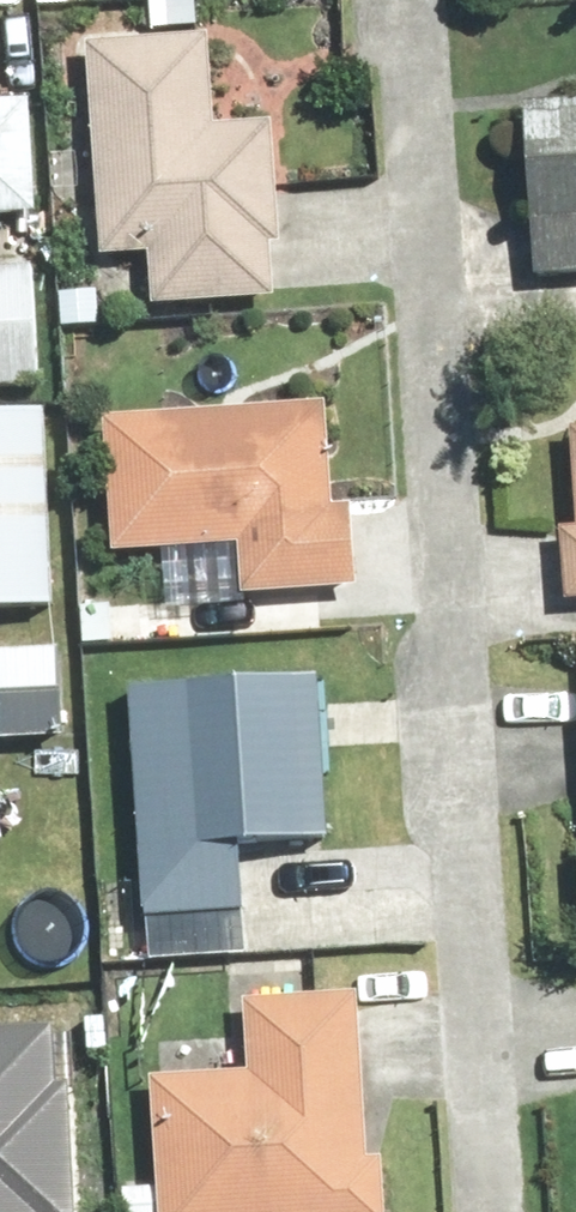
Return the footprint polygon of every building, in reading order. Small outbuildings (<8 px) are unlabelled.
[(221,33),(96,39),(107,267),(162,265),(164,307),(287,301),(278,121),(225,123),(221,33)] [(541,106),(536,272),(575,273),(575,107),(541,106)] [(0,114),(0,222),(47,224),(51,116),(0,114)] [(0,281),(0,407),(64,407),(65,281),(0,281)] [(333,420),(122,411),(116,553),(175,555),(173,617),(241,620),(243,593),(357,598),(361,519),(328,518),(333,420)] [(0,422),(0,629),(65,629),(64,422),(0,422)] [(70,657),(13,654),(9,739),(66,742),(70,657)] [(335,679),(133,682),(137,919),(250,918),(249,858),(338,857),(335,679)] [(177,1077),(174,1211),(390,1211),(391,1169),(377,1169),(380,1004),(264,1002),(262,1079),(177,1077)] [(74,1034),(0,1035),(0,1211),(77,1211),(74,1034)]
